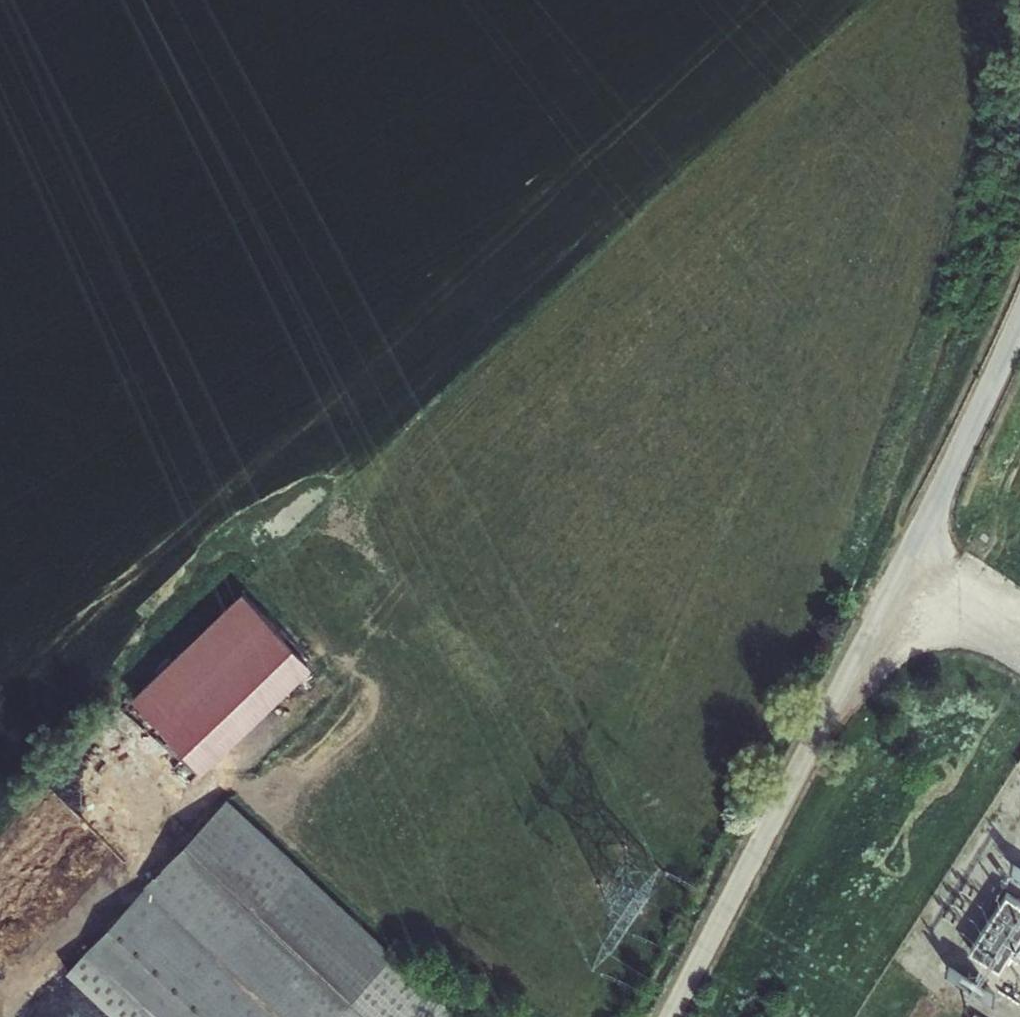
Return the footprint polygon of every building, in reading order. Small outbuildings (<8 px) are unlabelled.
[(127,705),(200,775),(306,664),(233,594),(127,705)] [(390,954),(226,800),(66,971),(115,1016),(331,1016),(390,954)] [(1014,918),(1010,925),(1019,930),(1019,908),(1014,905),(1009,916),(1014,918)] [(331,1016),(457,1016),(390,954),(331,1016)]
